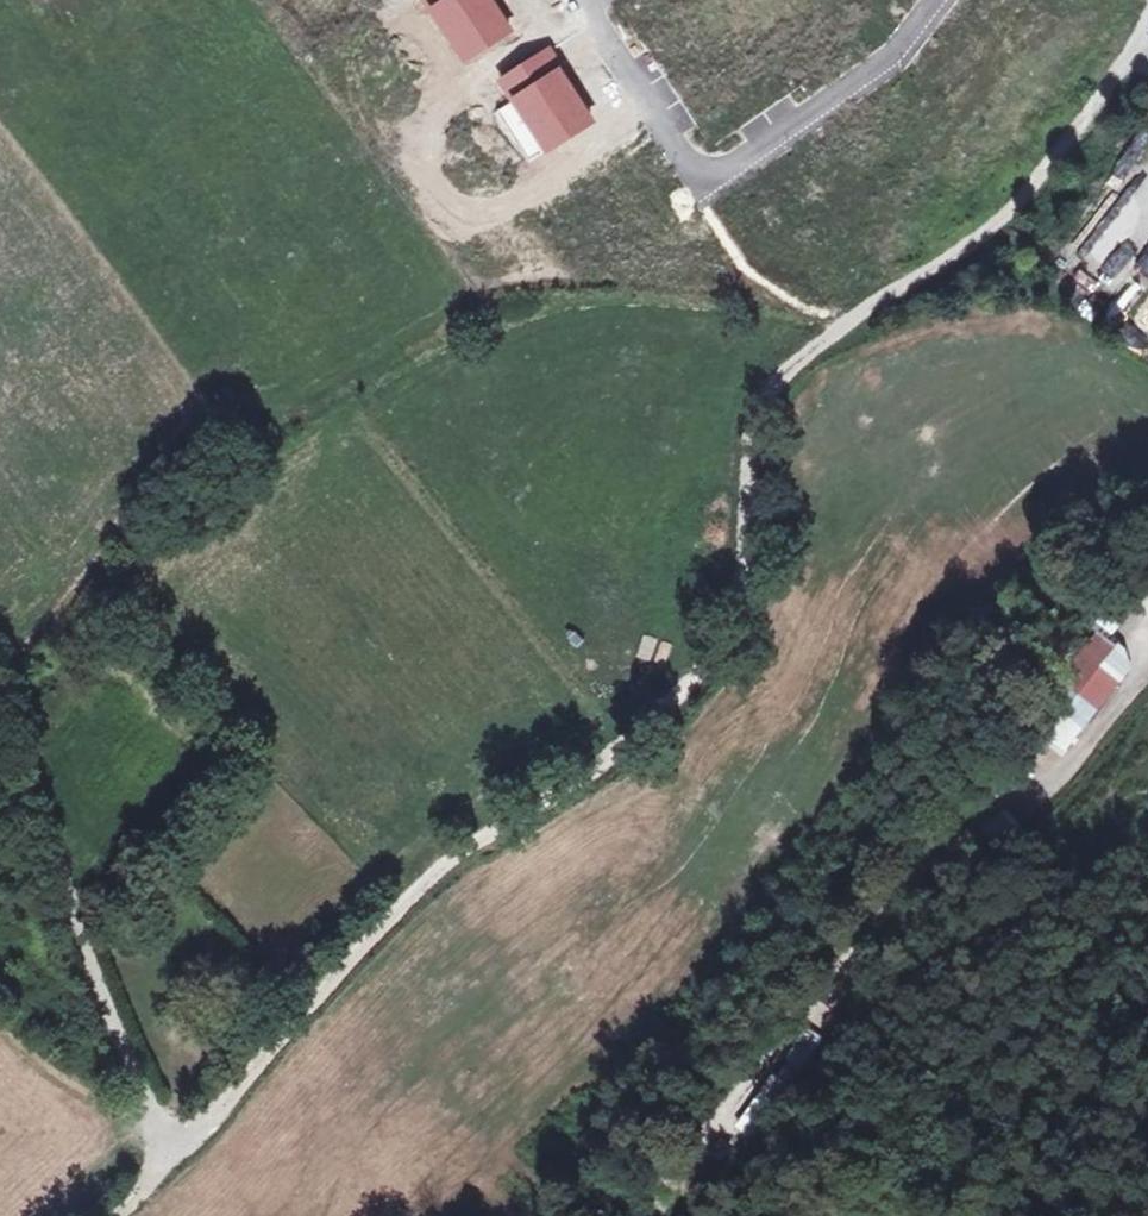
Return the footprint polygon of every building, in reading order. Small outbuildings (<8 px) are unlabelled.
[(1102,635),(1024,724),(1059,755),(1137,666),(1102,635)] [(783,1120),(829,1048),(805,1033),(759,1104),(783,1120)] [(745,1135),(769,1132),(767,1114),(742,1116),(745,1135)]
